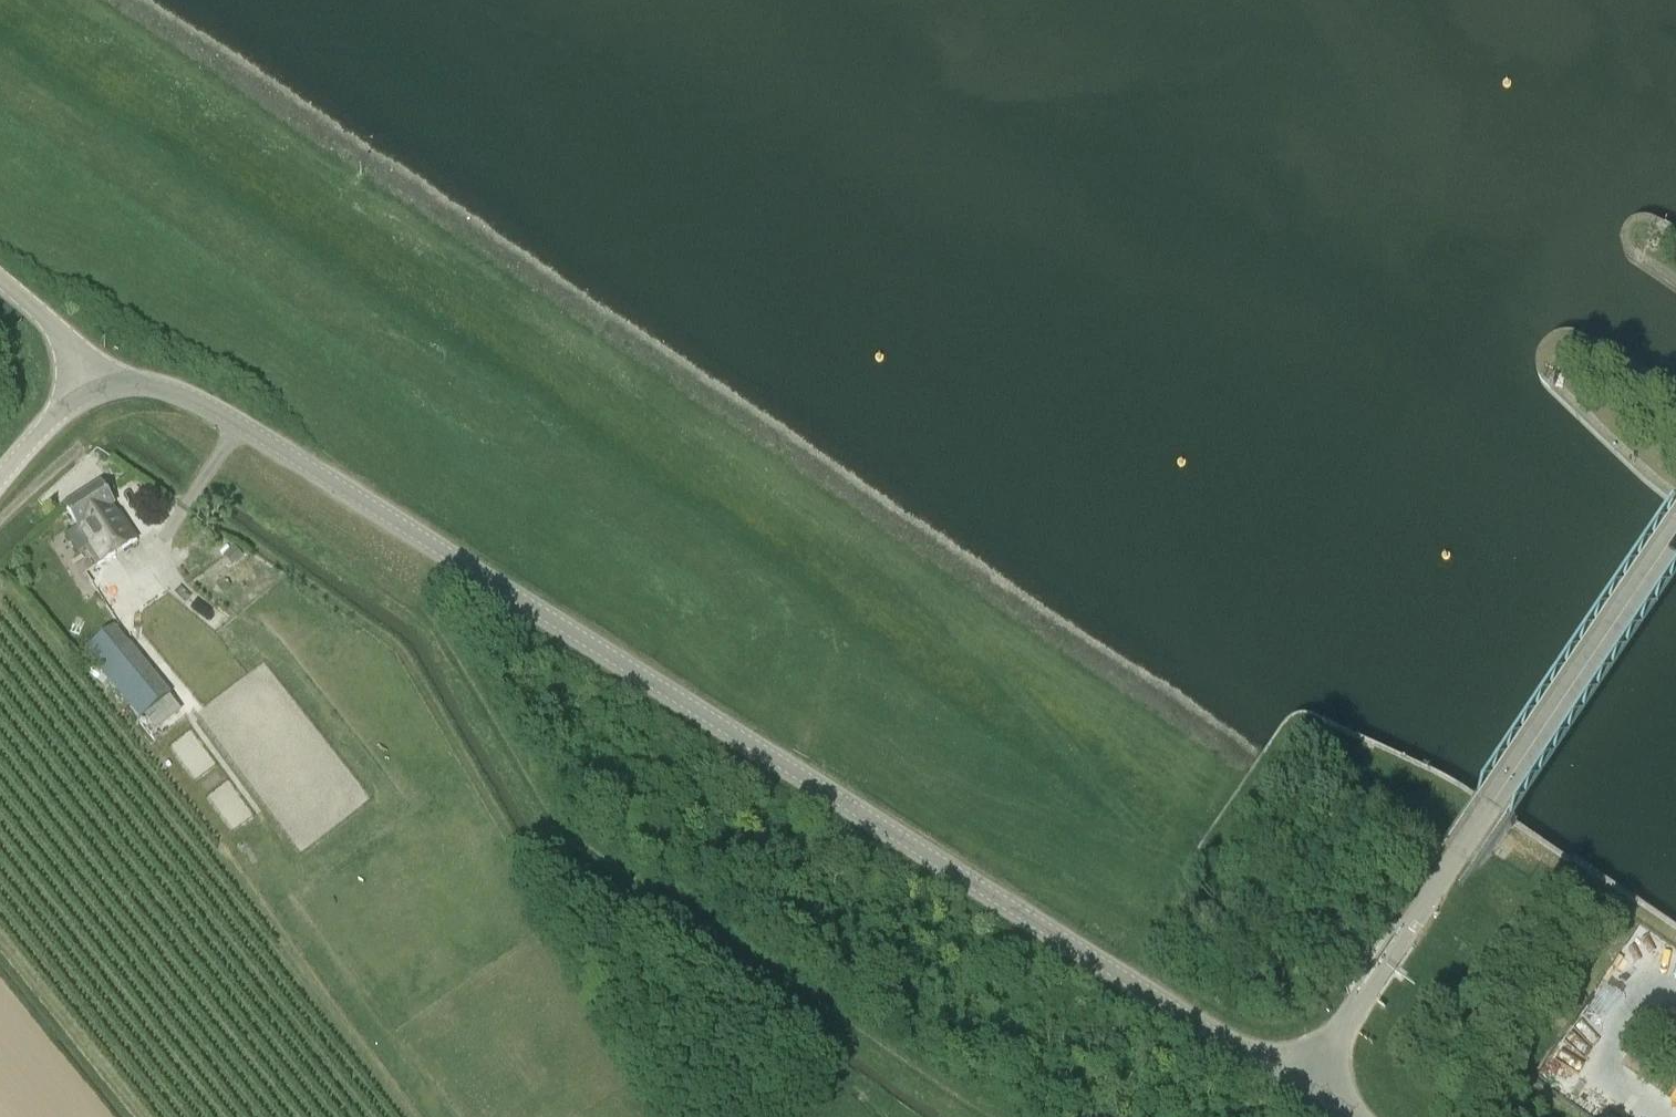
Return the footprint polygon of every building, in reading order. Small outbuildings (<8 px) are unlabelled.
[(100,484),(65,507),(89,544),(85,547),(98,565),(137,540),(124,521),(100,484)] [(244,557),(235,548),(225,557),(233,566),(244,557)] [(114,630),(87,653),(143,721),(170,699),(114,630)]
